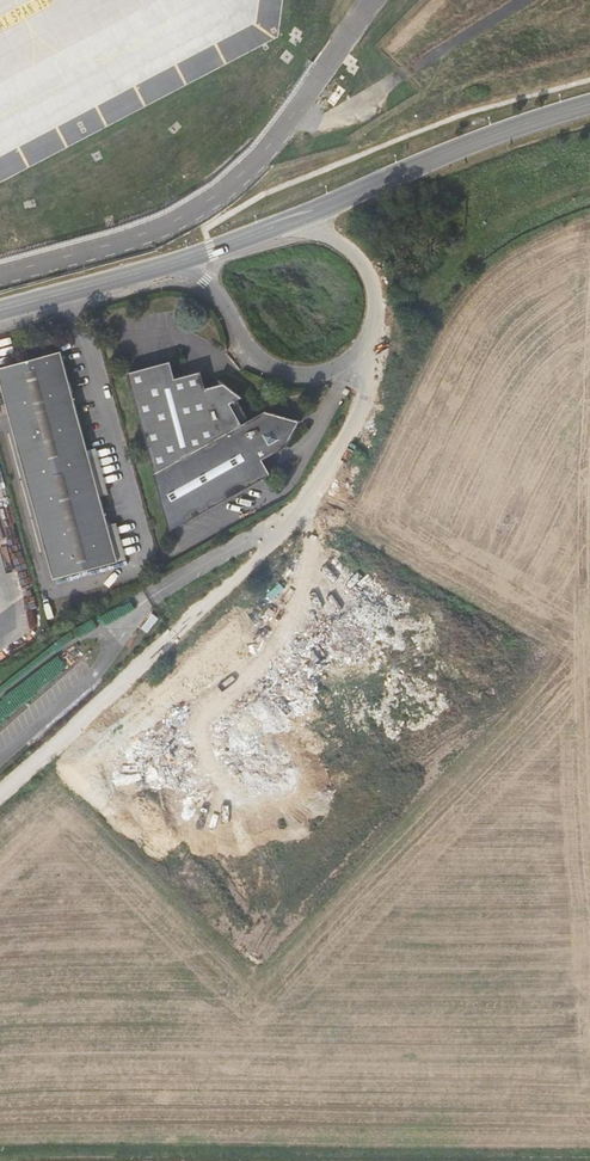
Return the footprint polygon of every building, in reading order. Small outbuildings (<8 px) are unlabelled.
[(119,561),(62,336),(24,347),(28,362),(0,371),(0,375),(54,579),(119,561)] [(173,531),(235,498),(271,479),(263,462),(280,454),(289,449),(302,425),(270,413),(250,424),(242,405),(241,403),(246,400),(222,383),(212,389),(203,370),(178,377),(174,360),(132,373),(142,412),(153,454),(159,474),(173,531)]
